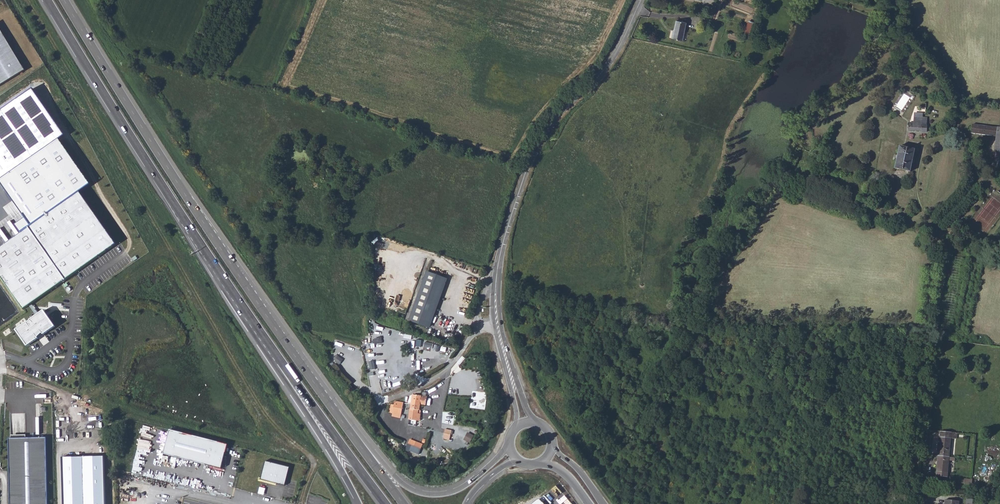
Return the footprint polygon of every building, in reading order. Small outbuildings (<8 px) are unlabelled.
[(672,32),(671,37),(682,39),(686,22),(676,20),(673,32),(672,32)] [(0,29),(0,86),(26,70),(0,29)] [(57,139),(62,134),(31,88),(0,110),(0,178),(57,139)] [(904,93),(895,107),(901,111),(910,97),(904,93)] [(909,125),(908,130),(920,131),(920,132),(926,132),(927,125),(922,124),(922,126),(913,125),(914,123),(910,123),(909,125)] [(973,133),(997,136),(994,161),(993,163),(993,166),(999,167),(999,128),(974,124),(973,133)] [(77,191),(88,183),(57,139),(0,178),(0,183),(23,217),(13,224),(19,232),(77,191)] [(899,147),(895,169),(910,172),(915,150),(899,147)] [(0,247),(0,275),(24,309),(116,245),(77,191),(19,232),(0,247)] [(426,271),(425,270),(408,321),(409,322),(426,271)] [(426,271),(409,322),(427,328),(444,277),(426,271)] [(446,277),(444,277),(427,328),(428,328),(446,277)] [(28,321),(16,329),(28,346),(39,338),(38,337),(43,333),(44,334),(56,326),(45,310),(31,319),(31,320),(28,322),(28,321)] [(357,361),(359,354),(352,352),(350,359),(357,361)] [(333,359),(340,363),(343,359),(337,354),(333,359)] [(394,386),(400,384),(399,377),(392,379),(394,386)] [(412,395),(411,403),(420,405),(421,396),(412,395)] [(411,403),(409,414),(417,416),(418,413),(420,414),(421,410),(419,410),(420,405),(411,403)] [(388,404),(387,404),(386,408),(389,409),(389,411),(390,412),(397,414),(396,416),(399,417),(400,414),(401,414),(402,409),(393,408),(393,405),(388,404)] [(421,425),(428,427),(430,419),(422,417),(421,425)] [(461,425),(459,432),(466,434),(468,427),(461,425)] [(227,444),(169,429),(163,453),(221,469),(227,444)] [(445,429),(443,438),(450,440),(452,430),(445,429)] [(938,451),(938,455),(949,456),(951,431),(949,430),(940,430),(939,440),(937,440),(936,451),(938,451)] [(468,432),(464,440),(470,443),(474,436),(468,432)] [(13,503),(48,503),(47,437),(11,438),(13,503)] [(949,456),(938,455),(936,475),(947,476),(949,459),(949,456)] [(62,457),(62,503),(104,503),(104,457),(62,457)] [(289,467),(265,461),(260,479),(285,486),(289,467)]
